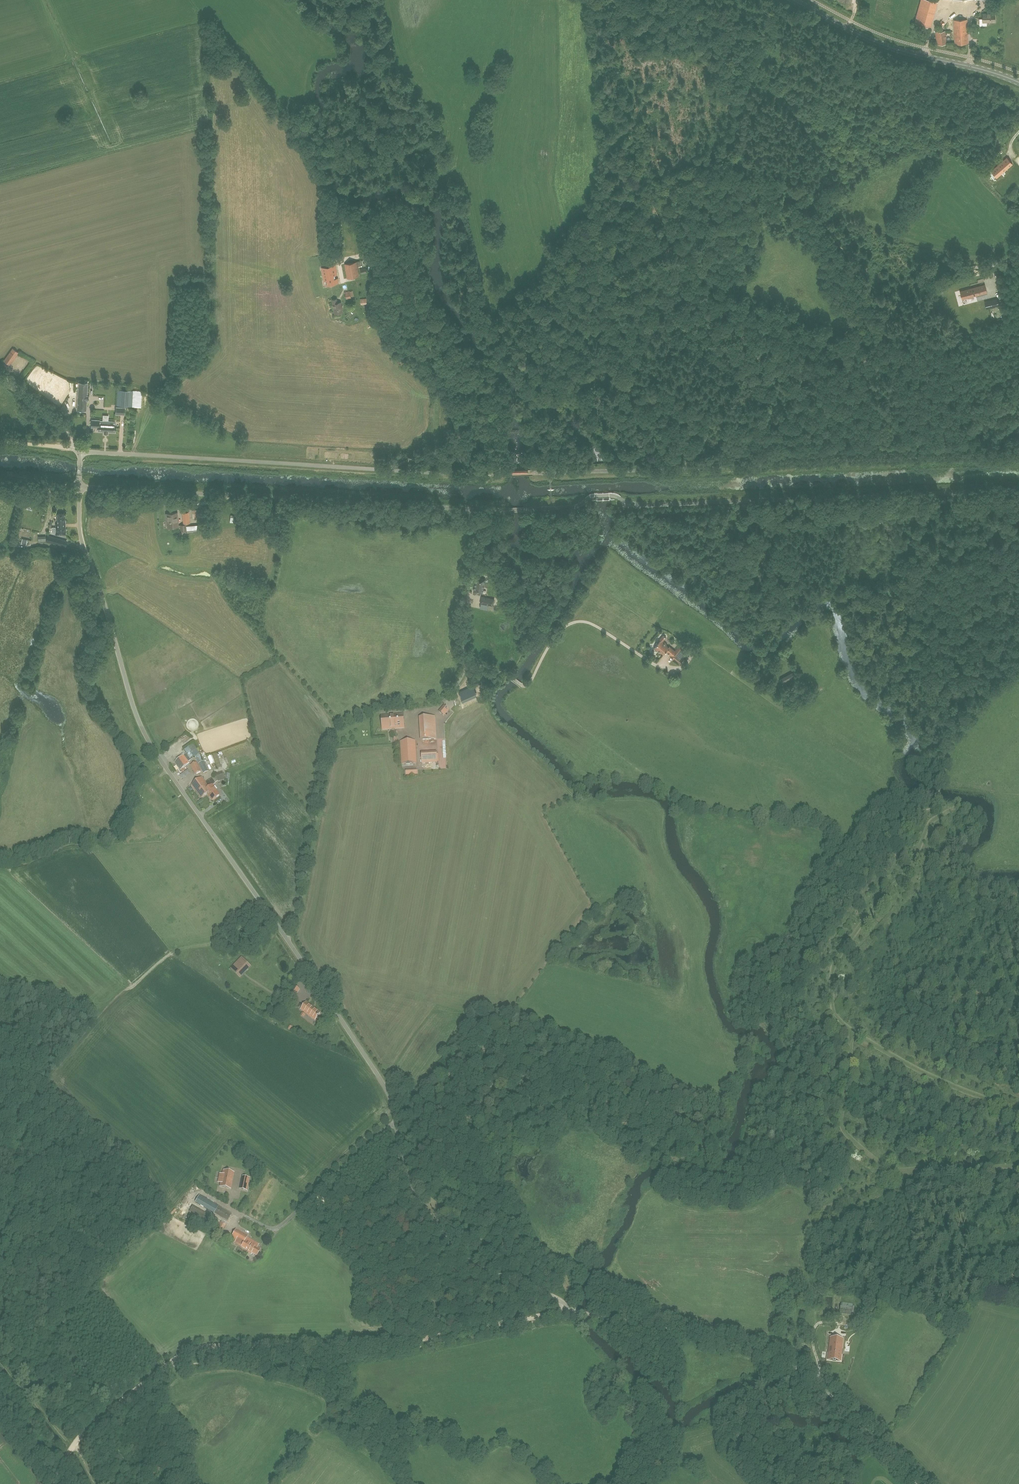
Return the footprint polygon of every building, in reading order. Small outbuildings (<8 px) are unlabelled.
[(913,24),(929,28),(935,1),(931,0),(918,0),(913,24)] [(995,22),(994,13),(994,9),(993,8),(988,8),(987,10),(987,13),(982,14),(983,22),(995,22)] [(968,43),(967,20),(954,20),(955,44),(968,43)] [(941,31),(935,32),(936,45),(946,44),(945,31),(941,31)] [(1002,161),(991,170),(997,177),(1012,164),(1010,162),(1006,157),(1002,161)] [(357,266),(361,266),(360,261),(344,264),(347,278),(359,276),(357,266)] [(323,271),(325,281),(328,280),(329,284),(338,283),(335,265),(325,267),(323,268),(322,268),(322,269),(323,271)] [(980,285),(961,290),(964,299),(987,293),(984,284),(980,286),(980,285)] [(353,291),(350,291),(350,290),(349,290),(345,291),(346,299),(351,298),(351,297),(354,296),(353,291)] [(1000,305),(998,298),(988,301),(990,308),(1000,305)] [(332,299),(335,313),(342,312),(341,302),(337,303),(337,299),(332,299)] [(12,348),(11,351),(4,360),(10,365),(18,352),(15,350),(12,348)] [(77,410),(86,410),(87,400),(88,400),(88,396),(87,396),(88,383),(79,383),(77,410)] [(115,389),(115,405),(130,406),(131,390),(115,389)] [(141,407),(142,391),(133,390),(132,406),(136,406),(141,407)] [(92,420),(92,427),(98,428),(98,431),(104,432),(104,433),(108,433),(108,432),(115,432),(115,424),(115,422),(99,421),(99,420),(92,420)] [(167,527),(178,526),(177,512),(166,513),(167,527)] [(58,524),(56,524),(56,535),(66,535),(65,528),(65,519),(64,519),(64,513),(58,513),(58,524)] [(46,541),(61,545),(66,546),(68,540),(47,535),(47,537),(46,537),(46,535),(38,536),(38,542),(46,541)] [(477,577),(473,591),(483,593),(486,579),(477,577)] [(480,602),(488,604),(493,605),(495,599),(490,598),(482,596),(480,602)] [(658,643),(654,648),(657,651),(658,650),(664,654),(666,651),(671,655),(671,656),(674,659),(675,659),(680,664),(683,660),(690,651),(687,648),(686,648),(681,644),(675,651),(670,646),(669,647),(666,645),(667,644),(664,641),(666,637),(664,635),(657,643),(658,643)] [(440,712),(443,715),(448,710),(444,707),(440,712)] [(382,729),(404,727),(403,714),(381,716),(382,729)] [(434,717),(421,718),(423,740),(436,739),(434,717)] [(198,733),(195,739),(198,740),(200,741),(203,742),(207,732),(207,731),(202,730),(203,727),(199,725),(197,732),(198,733)] [(402,764),(416,763),(415,740),(401,741),(402,764)] [(186,753),(184,755),(174,763),(180,771),(190,764),(188,762),(192,759),(191,758),(193,757),(190,752),(196,748),(194,744),(188,748),(187,747),(184,749),(186,753)] [(437,751),(418,752),(419,763),(438,762),(437,751)] [(206,757),(209,765),(214,763),(217,768),(221,766),(215,753),(206,757)] [(199,763),(201,766),(200,767),(203,774),(209,771),(205,764),(203,761),(199,754),(195,757),(198,763),(199,763)] [(191,765),(195,775),(201,772),(197,762),(191,765)] [(215,783),(218,781),(225,779),(223,772),(216,774),(217,776),(212,778),(215,783)] [(209,788),(202,778),(191,785),(201,798),(207,794),(208,795),(212,801),(219,795),(212,786),(209,788)] [(242,957),(233,966),(242,975),(251,966),(242,957)] [(290,992),(295,996),(300,989),(294,985),(290,992)] [(301,1009),(315,1020),(320,1012),(306,1002),(301,1009)] [(234,1173),(223,1171),(220,1186),(230,1189),(234,1173)] [(241,1189),(247,1190),(250,1178),(244,1177),(241,1189)] [(218,1206),(199,1195),(195,1202),(213,1213),(214,1213),(227,1221),(232,1214),(218,1206)] [(208,1223),(211,1217),(193,1206),(189,1212),(208,1223)] [(215,1232),(220,1235),(226,1225),(220,1222),(215,1232)] [(246,1245),(248,1242),(245,1241),(248,1236),(236,1229),(231,1238),(240,1243),(243,1245),(241,1247),(248,1251),(250,1247),(248,1246),(246,1245)] [(250,1247),(248,1251),(248,1252),(251,1254),(252,1253),(257,1256),(260,1251),(256,1249),(257,1248),(248,1242),(246,1245),(248,1246),(250,1247)] [(851,1315),(854,1305),(842,1302),(840,1313),(851,1315)] [(836,1361),(836,1360),(841,1361),(843,1339),(830,1338),(828,1360),(833,1360),(832,1361),(836,1361)]
